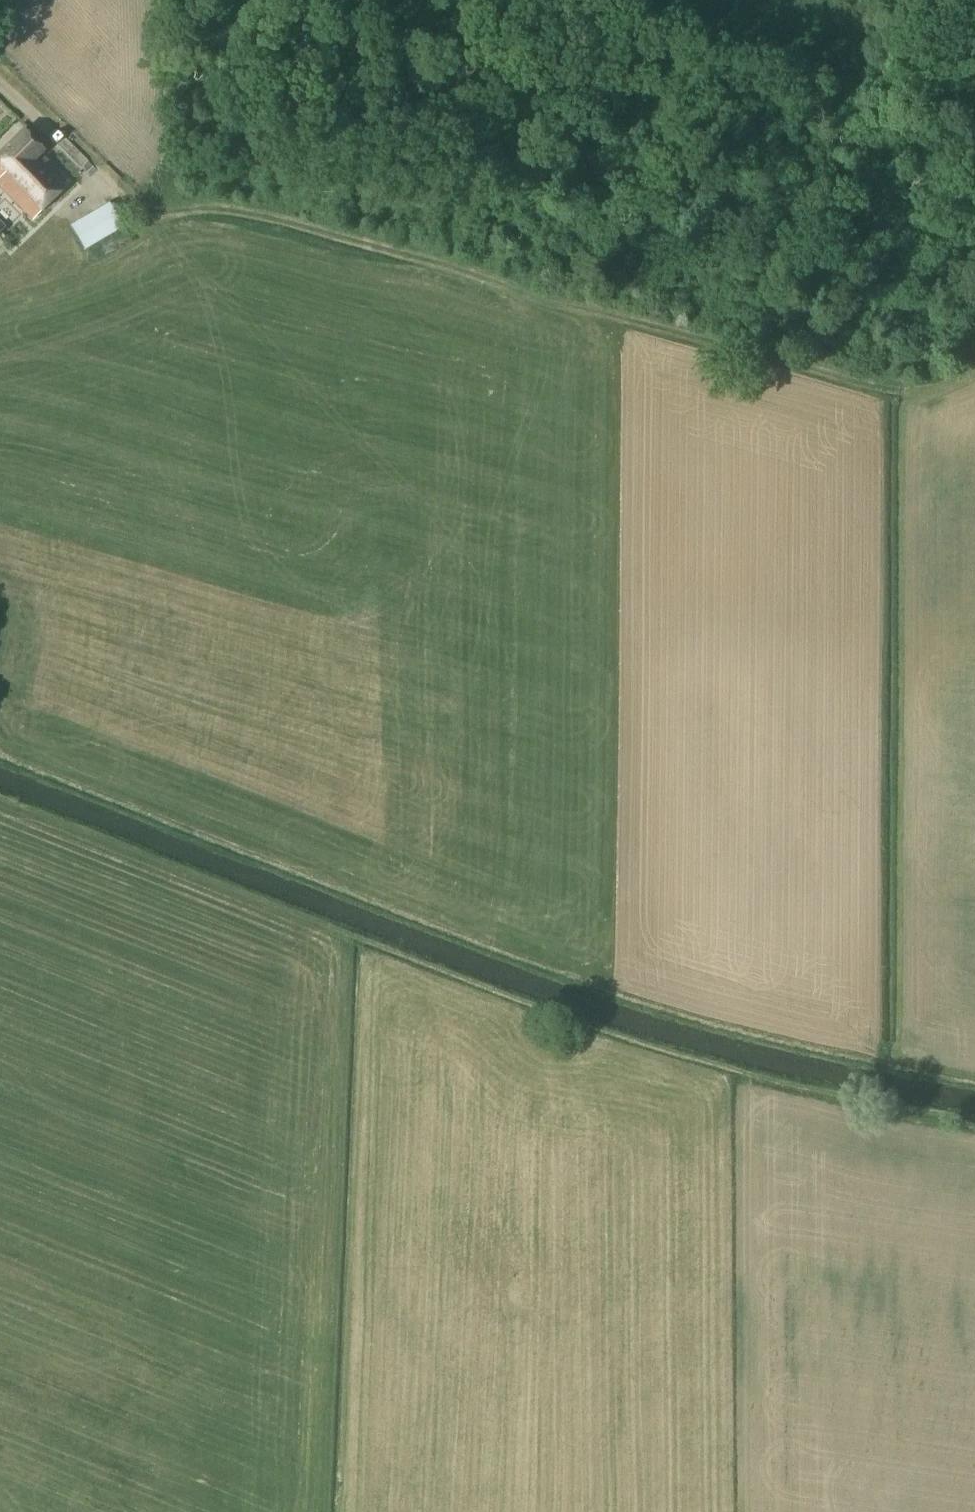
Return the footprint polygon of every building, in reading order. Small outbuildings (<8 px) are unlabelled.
[(39,155),(42,152),(22,131),(0,153),(0,187),(32,219),(68,184),(39,155)] [(109,203),(70,226),(84,251),(124,228),(109,203)]
